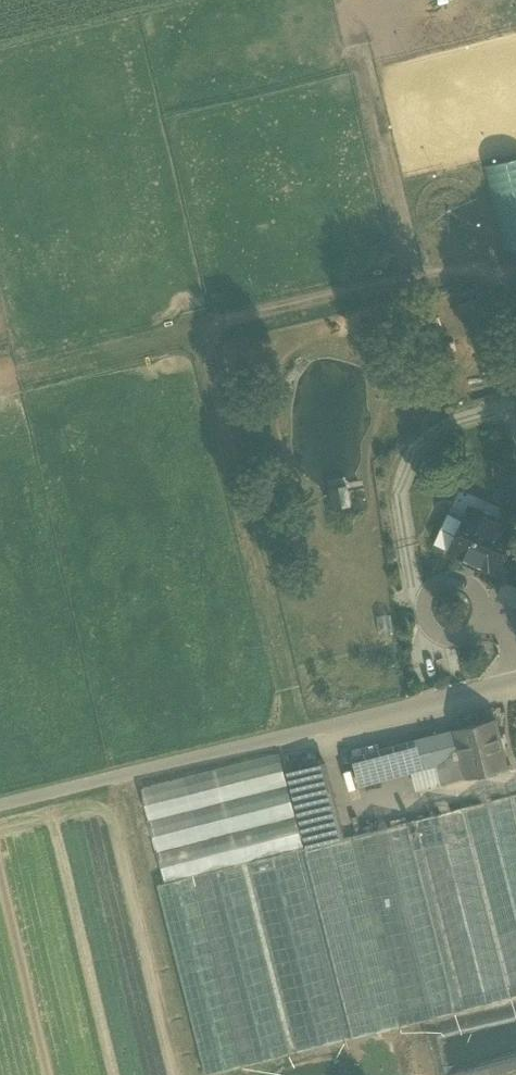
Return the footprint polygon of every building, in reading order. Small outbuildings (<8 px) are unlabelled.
[(507,248),(515,246),(515,158),(488,164),(507,248)] [(350,504),(347,487),(331,490),(334,507),(350,504)] [(449,551),(466,558),(465,561),(478,567),(480,565),(497,572),(498,570),(504,556),(515,530),(515,529),(469,507),(464,518),(449,551)] [(449,551),(464,518),(448,511),(433,544),(449,551)] [(504,556),(498,570),(508,574),(498,596),(515,604),(515,561),(504,556)] [(494,719),(456,729),(468,776),(506,766),(494,719)] [(456,729),(431,735),(438,764),(442,783),(468,776),(456,729)] [(431,735),(352,755),(359,785),(411,771),(438,764),(431,735)] [(279,754),(141,788),(166,881),(192,875),(242,862),(296,849),(304,847),(279,754)] [(325,762),(289,771),(308,846),(344,837),(325,762)] [(438,764),(411,771),(416,790),(442,783),(438,764)] [(456,1012),(515,997),(515,793),(407,820),(456,1012)] [(456,1012),(407,820),(352,835),(401,1026),(456,1012)] [(401,1026),(352,835),(344,837),(308,846),(304,847),(296,849),(345,1040),(401,1026)] [(345,1040),(296,849),(242,862),(290,1054),(345,1040)] [(290,1054),(242,862),(192,875),(241,1066),(290,1054)] [(192,875),(166,881),(157,884),(205,1074),(206,1074),(241,1066),(192,875)]
